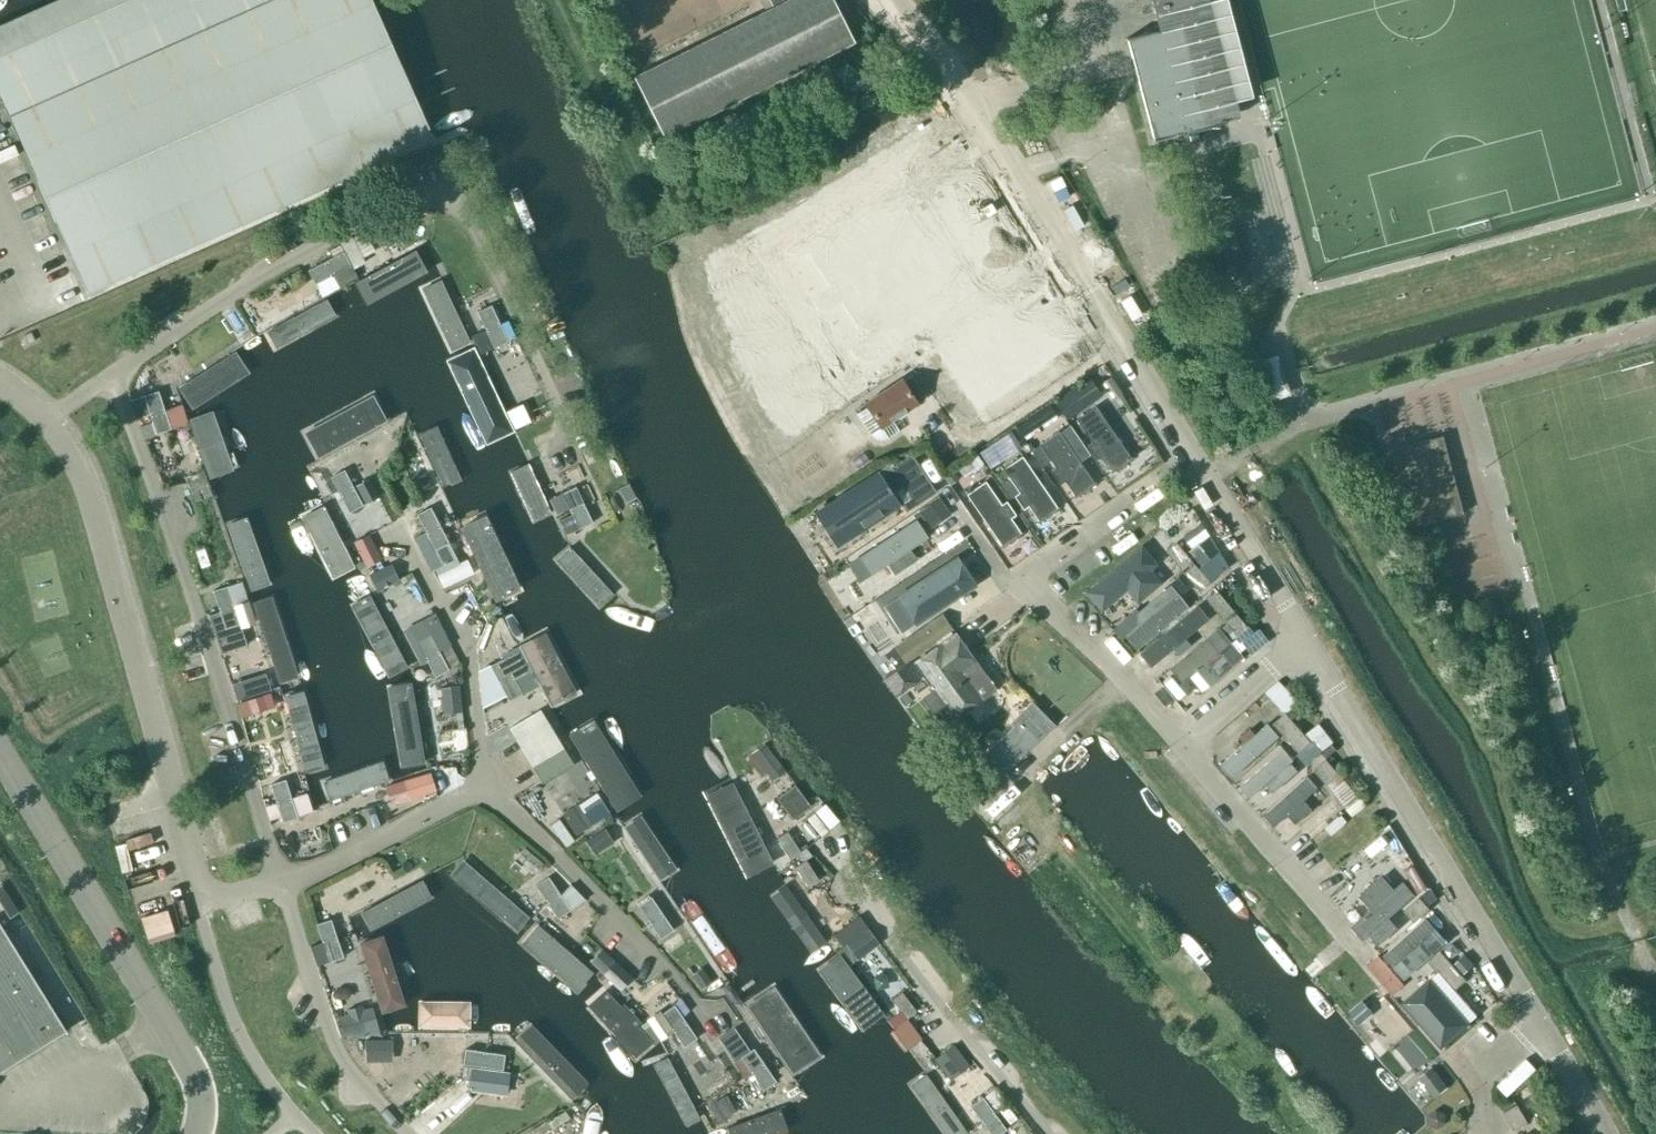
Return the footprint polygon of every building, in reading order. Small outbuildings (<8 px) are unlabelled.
[(405,150),(338,0),(58,0),(0,26),(0,171),(59,304),(405,150)] [(774,7),(634,77),(664,137),(855,41),(834,0),(770,0),(774,7)] [(1228,122),(1196,0),(1152,0),(1160,30),(1126,39),(1152,141),(1228,122)] [(991,293),(1039,267),(982,160),(934,186),(991,293)] [(901,221),(832,267),(897,364),(966,317),(901,221)] [(326,262),(333,275),(350,265),(343,252),(326,262)] [(414,253),(358,281),(366,297),(422,269),(414,253)] [(316,284),(333,275),(326,262),(309,271),(316,284)] [(470,344),(441,281),(421,290),(450,354),(470,344)] [(329,301),(265,333),(273,350),(337,317),(329,301)] [(486,329),(499,323),(491,306),(478,312),(486,329)] [(499,323),(486,329),(494,347),(507,341),(499,323)] [(910,361),(952,423),(986,401),(968,374),(961,378),(938,343),(910,361)] [(193,410),(254,371),(241,350),(180,389),(193,410)] [(1258,361),(1269,401),(1290,396),(1280,356),(1258,361)] [(507,419),(482,361),(462,369),(487,427),(507,419)] [(1113,393),(1119,389),(1116,385),(1103,366),(1053,400),(1066,419),(1102,395),(1105,398),(1111,394),(1108,391),(1110,389),(1113,393)] [(926,397),(912,375),(903,381),(901,379),(865,403),(873,415),(862,422),(870,435),(871,437),(873,438),(875,439),(877,440),(878,440),(880,441),(882,441),(884,441),(886,440),(887,439),(900,431),(892,420),(917,403),(926,397)] [(156,432),(170,427),(158,392),(144,396),(156,432)] [(1102,451),(1113,467),(1132,454),(1097,401),(1078,414),(1093,437),(1088,440),(1097,454),(1102,451)] [(1016,426),(1023,436),(1058,413),(1051,403),(1016,426)] [(210,479),(235,470),(215,412),(190,420),(210,479)] [(311,473),(377,436),(365,423),(299,458),(311,473)] [(444,487),(462,479),(437,425),(419,433),(444,487)] [(1065,478),(1076,494),(1095,481),(1059,429),(1040,442),(1055,464),(1050,468),(1060,482),(1065,478)] [(1011,432),(987,447),(998,463),(1021,448),(1011,432)] [(1410,528),(1465,513),(1444,436),(1390,450),(1410,528)] [(989,469),(998,463),(987,447),(979,452),(989,469)] [(936,491),(911,454),(892,468),(916,504),(936,491)] [(1029,504),(1040,520),(1059,507),(1024,454),(1004,467),(1020,490),(1015,493),(1024,507),(1029,504)] [(533,524),(555,514),(532,463),(511,472),(533,524)] [(341,494),(353,488),(344,470),(332,477),(341,494)] [(195,503),(209,497),(199,471),(185,477),(195,503)] [(884,472),(819,512),(837,541),(902,501),(884,472)] [(421,493),(432,488),(424,473),(413,479),(421,493)] [(363,498),(377,492),(370,478),(356,484),(363,498)] [(968,492),(1003,545),(1023,532),(1011,515),(1016,512),(1007,499),(1002,502),(987,479),(968,492)] [(570,511),(584,505),(583,503),(592,498),(586,485),(577,490),(576,487),(562,494),(570,511)] [(353,488),(341,494),(350,512),(362,505),(353,488)] [(307,500),(307,506),(342,575),(347,577),(355,573),(355,568),(320,499),(316,495),(310,495),(307,500)] [(942,526),(953,519),(940,498),(928,505),(942,526)] [(584,505),(570,511),(579,529),(592,522),(584,505)] [(426,532),(439,525),(430,508),(417,514),(426,532)] [(271,584),(247,516),(226,523),(250,591),(271,584)] [(909,547),(928,534),(917,517),(858,556),(870,573),(886,562),(893,572),(916,557),(909,547)] [(482,588),(503,572),(473,522),(452,532),(482,588)] [(1201,524),(1183,537),(1191,548),(1209,535),(1201,524)] [(439,525),(426,532),(435,549),(448,543),(439,525)] [(1219,551),(1207,537),(1186,554),(1198,568),(1219,551)] [(1182,571),(1192,562),(1176,543),(1166,552),(1182,571)] [(599,611),(615,597),(571,548),(555,562),(599,611)] [(1106,589),(1116,601),(1139,583),(1148,594),(1162,583),(1152,571),(1166,560),(1156,548),(1106,589)] [(917,621),(978,581),(959,553),(899,593),(917,621)] [(1200,592),(1210,583),(1194,564),(1184,573),(1200,592)] [(378,588),(398,578),(392,565),(386,567),(372,575),(378,588)] [(220,612),(249,603),(243,581),(214,591),(220,612)] [(1137,623),(1125,632),(1136,647),(1190,606),(1172,583),(1138,609),(1137,623)] [(489,595),(525,670),(545,657),(508,587),(489,595)] [(1223,620),(1234,612),(1218,592),(1207,601),(1223,620)] [(352,604),(388,678),(406,669),(370,595),(352,604)] [(281,681),(299,675),(275,600),(257,606),(281,681)] [(249,603),(220,612),(225,628),(238,624),(240,629),(256,624),(249,603)] [(1150,664),(1198,626),(1188,613),(1140,651),(1150,664)] [(1257,650),(1263,645),(1251,632),(1235,613),(1225,622),(1241,641),(1237,643),(1249,657),(1257,650)] [(890,652),(900,667),(935,642),(952,630),(942,615),(890,652)] [(1245,659),(1219,626),(1168,665),(1180,680),(1207,659),(1221,677),(1245,659)] [(952,630),(935,642),(938,647),(943,644),(956,635),(952,630)] [(958,634),(918,662),(958,719),(984,701),(964,671),(977,662),(958,634)] [(426,659),(439,652),(430,635),(417,642),(426,659)] [(439,652),(426,659),(435,676),(448,669),(439,652)] [(500,683),(513,676),(504,659),(491,666),(500,683)] [(895,697),(921,679),(915,670),(908,660),(900,667),(883,679),(895,697)] [(534,672),(557,716),(574,708),(552,664),(534,672)] [(513,676),(500,683),(509,700),(522,694),(513,676)] [(1287,714),(1299,703),(1289,692),(1279,680),(1266,692),(1273,700),(1285,714),(1286,713),(1287,714)] [(392,685),(402,752),(422,749),(413,682),(392,685)] [(446,687),(447,712),(464,711),(463,687),(446,687)] [(327,768),(305,691),(283,697),(305,774),(327,768)] [(1053,725),(1032,703),(1012,723),(1015,726),(988,753),(1006,771),(1053,725)] [(532,767),(564,748),(541,708),(509,728),(532,767)] [(1299,753),(1311,742),(1286,713),(1274,723),(1299,753)] [(645,795),(599,718),(570,735),(616,812),(645,795)] [(1280,737),(1267,722),(1222,762),(1235,777),(1280,737)] [(772,781),(785,771),(777,760),(774,755),(765,742),(752,752),(772,781)] [(1242,785),(1252,796),(1267,782),(1273,789),(1298,767),(1292,760),(1296,757),(1286,746),(1242,785)] [(1352,816),(1365,806),(1326,759),(1314,769),(1328,785),(1352,816)] [(391,781),(385,762),(325,781),(331,800),(391,781)] [(409,800),(435,791),(429,773),(403,781),(409,800)] [(1307,773),(1264,812),(1276,825),(1288,814),(1296,823),(1314,807),(1306,798),(1319,786),(1307,773)] [(286,804),(306,797),(306,794),(291,799),(285,780),(271,785),(278,805),(286,804)] [(726,780),(704,790),(755,880),(771,870),(726,780)] [(286,804),(278,805),(283,822),(297,817),(311,812),(306,797),(286,804)] [(680,871),(645,818),(627,830),(663,883),(680,871)] [(594,855),(614,843),(605,828),(585,841),(594,855)] [(789,859),(800,852),(788,831),(776,838),(789,859)] [(1407,880),(1418,873),(1398,840),(1386,847),(1407,880)] [(535,873),(543,863),(524,847),(516,857),(535,873)] [(807,888),(819,880),(805,859),(794,867),(807,888)] [(460,864),(448,882),(514,938),(530,923),(460,864)] [(1349,890),(1359,881),(1345,864),(1335,873),(1349,890)] [(368,937),(432,905),(415,877),(352,908),(368,937)] [(547,902),(559,893),(548,877),(536,886),(547,902)] [(1389,916),(1415,894),(1404,882),(1356,925),(1366,936),(1374,929),(1382,938),(1397,925),(1389,916)] [(574,903),(581,896),(570,884),(563,892),(574,903)] [(783,888),(758,904),(808,972),(835,952),(783,888)] [(559,893),(547,902),(558,918),(570,910),(559,893)] [(1404,911),(1415,923),(1430,909),(1420,897),(1404,911)] [(650,922),(662,914),(651,898),(639,906),(650,922)] [(735,959),(694,900),(688,899),(682,903),(681,909),(722,969),(729,970),(736,966),(735,959)] [(152,942),(178,935),(170,909),(144,916),(152,942)] [(662,914),(650,922),(661,938),(673,930),(662,914)] [(1385,953),(1396,965),(1405,957),(1416,970),(1437,951),(1426,939),(1438,928),(1427,916),(1385,953)] [(312,947),(337,939),(331,920),(317,925),(323,941),(311,945),(312,947)] [(66,1031),(0,924),(0,1072),(66,1031)] [(517,951),(570,1001),(592,981),(536,931),(517,951)] [(337,939),(312,947),(318,966),(343,957),(337,939)] [(382,943),(353,947),(353,950),(380,1020),(405,1013),(382,943)] [(608,947),(595,959),(625,990),(638,978),(608,947)] [(1454,991),(1466,980),(1440,951),(1428,962),(1454,991)] [(1463,974),(1474,964),(1464,953),(1453,964),(1463,974)] [(892,1038),(835,961),(810,980),(866,1056),(892,1038)] [(702,989),(711,982),(701,968),(691,975),(702,989)] [(1473,1022),(1431,978),(1404,1003),(1446,1048),(1473,1022)] [(825,1056),(774,984),(742,1006),(793,1079),(825,1056)] [(905,1019),(916,1011),(902,991),(891,999),(905,1019)] [(606,994),(588,1011),(637,1063),(655,1047),(606,994)] [(1360,1026),(1374,1013),(1362,999),(1348,1012),(1360,1026)] [(674,1030),(685,1022),(674,1006),(663,1014),(660,1010),(646,1019),(660,1039),(673,1030),(674,1030)] [(470,1038),(471,1009),(416,1009),(415,1038),(470,1038)] [(685,1022),(674,1030),(685,1046),(696,1038),(685,1022)] [(1421,1069),(1441,1050),(1417,1024),(1396,1043),(1421,1069)] [(570,1069),(534,1030),(521,1042),(557,1081),(570,1069)] [(919,1061),(930,1053),(915,1033),(904,1041),(919,1061)] [(365,1060),(389,1059),(388,1039),(364,1040),(365,1060)] [(744,1078),(764,1065),(753,1048),(733,1061),(744,1078)] [(483,1067),(485,1052),(466,1050),(464,1064),(483,1067)] [(485,1052),(483,1067),(502,1070),(505,1055),(485,1052)] [(702,1117),(670,1054),(654,1063),(686,1125),(702,1117)] [(764,1065),(744,1078),(745,1079),(752,1073),(763,1089),(775,1081),(764,1065)] [(1429,1091),(1434,1098),(1448,1088),(1432,1067),(1419,1076),(1429,1091)] [(926,1072),(908,1085),(943,1133),(968,1133),(969,1133),(926,1072)] [(720,1124),(738,1111),(726,1094),(708,1106),(720,1124)] [(1523,1113),(1536,1105),(1531,1096),(1517,1104),(1523,1113)] [(1006,1129),(983,1098),(971,1106),(991,1133),(999,1133),(1006,1129)] [(603,1115),(603,1109),(600,1103),(595,1102),(590,1107),(587,1112),(583,1133),(599,1133),(603,1115)] [(1514,1130),(1528,1122),(1517,1104),(1504,1113),(1514,1130)] [(794,1127),(788,1109),(720,1133),(774,1133),(794,1127)] [(570,1118),(565,1111),(548,1121),(547,1120),(530,1130),(533,1133),(544,1133),(570,1118)]
